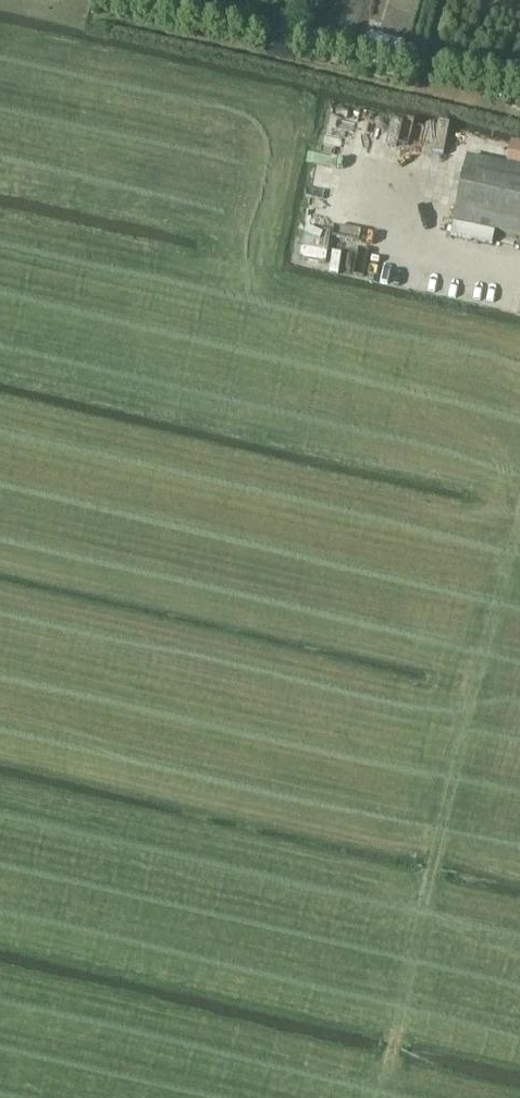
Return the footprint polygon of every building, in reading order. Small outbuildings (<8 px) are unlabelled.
[(366,0),(340,0),(339,16),(366,17),(366,0)] [(503,7),(519,10),(519,0),(505,0),(503,7)] [(467,158),(453,222),(519,236),(519,169),(467,158)]
